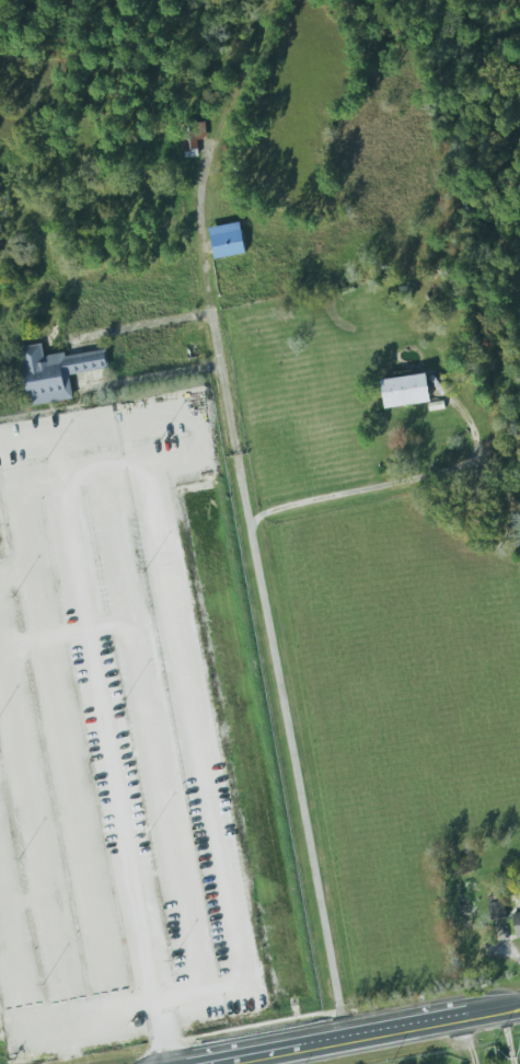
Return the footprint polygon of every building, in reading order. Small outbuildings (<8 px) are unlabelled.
[(212,259),(244,255),(240,223),(209,227),(212,259)] [(108,369),(105,350),(64,356),(63,353),(42,356),(41,345),(17,348),(25,407),(72,400),(68,375),(108,369)] [(429,403),(425,375),(380,380),(383,408),(429,403)] [(490,920),(506,918),(504,902),(488,903),(490,920)] [(511,913),(513,937),(519,936),(519,912),(511,913)]
